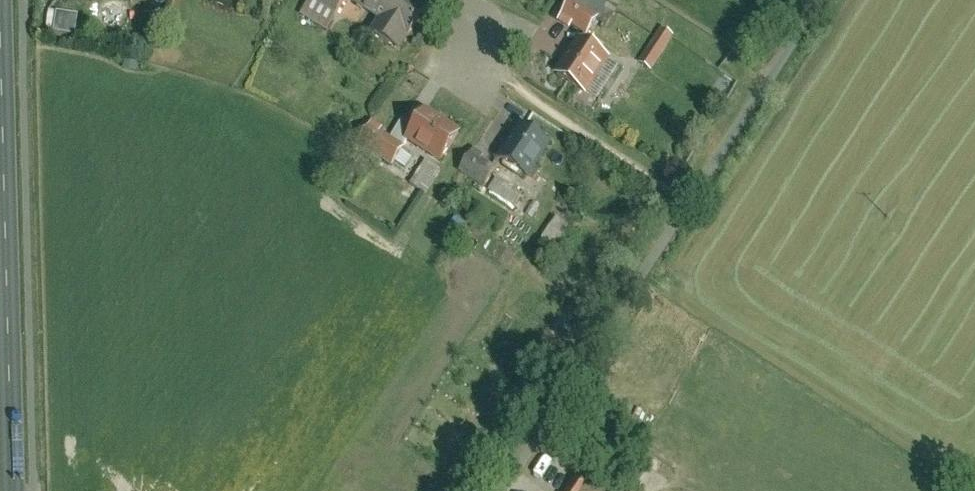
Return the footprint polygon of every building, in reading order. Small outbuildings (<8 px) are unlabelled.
[(300,14),(325,29),(343,0),(309,0),(300,14)] [(354,1),(380,18),(369,34),(392,49),(402,35),(411,41),(431,10),(416,0),(354,0),(354,1)] [(558,16),(585,35),(599,15),(578,0),(570,0),(558,16)] [(76,35),(78,14),(57,12),(54,33),(76,35)] [(659,26),(637,62),(651,71),(673,35),(659,26)] [(576,38),(554,73),(585,93),(608,57),(576,38)] [(589,91),(598,98),(617,71),(608,64),(589,91)] [(463,137),(427,113),(406,146),(442,169),(463,137)] [(518,123),(496,155),(526,176),(548,144),(518,123)] [(385,131),(373,124),(358,148),(393,170),(406,150),(382,136),(385,131)] [(469,149),(455,170),(479,186),(493,165),(469,149)] [(442,173),(427,163),(411,187),(427,197),(442,173)] [(497,178),(488,191),(513,208),(522,196),(497,178)] [(556,217),(542,241),(555,248),(569,224),(556,217)] [(573,481),(567,490),(589,490),(573,481)]
